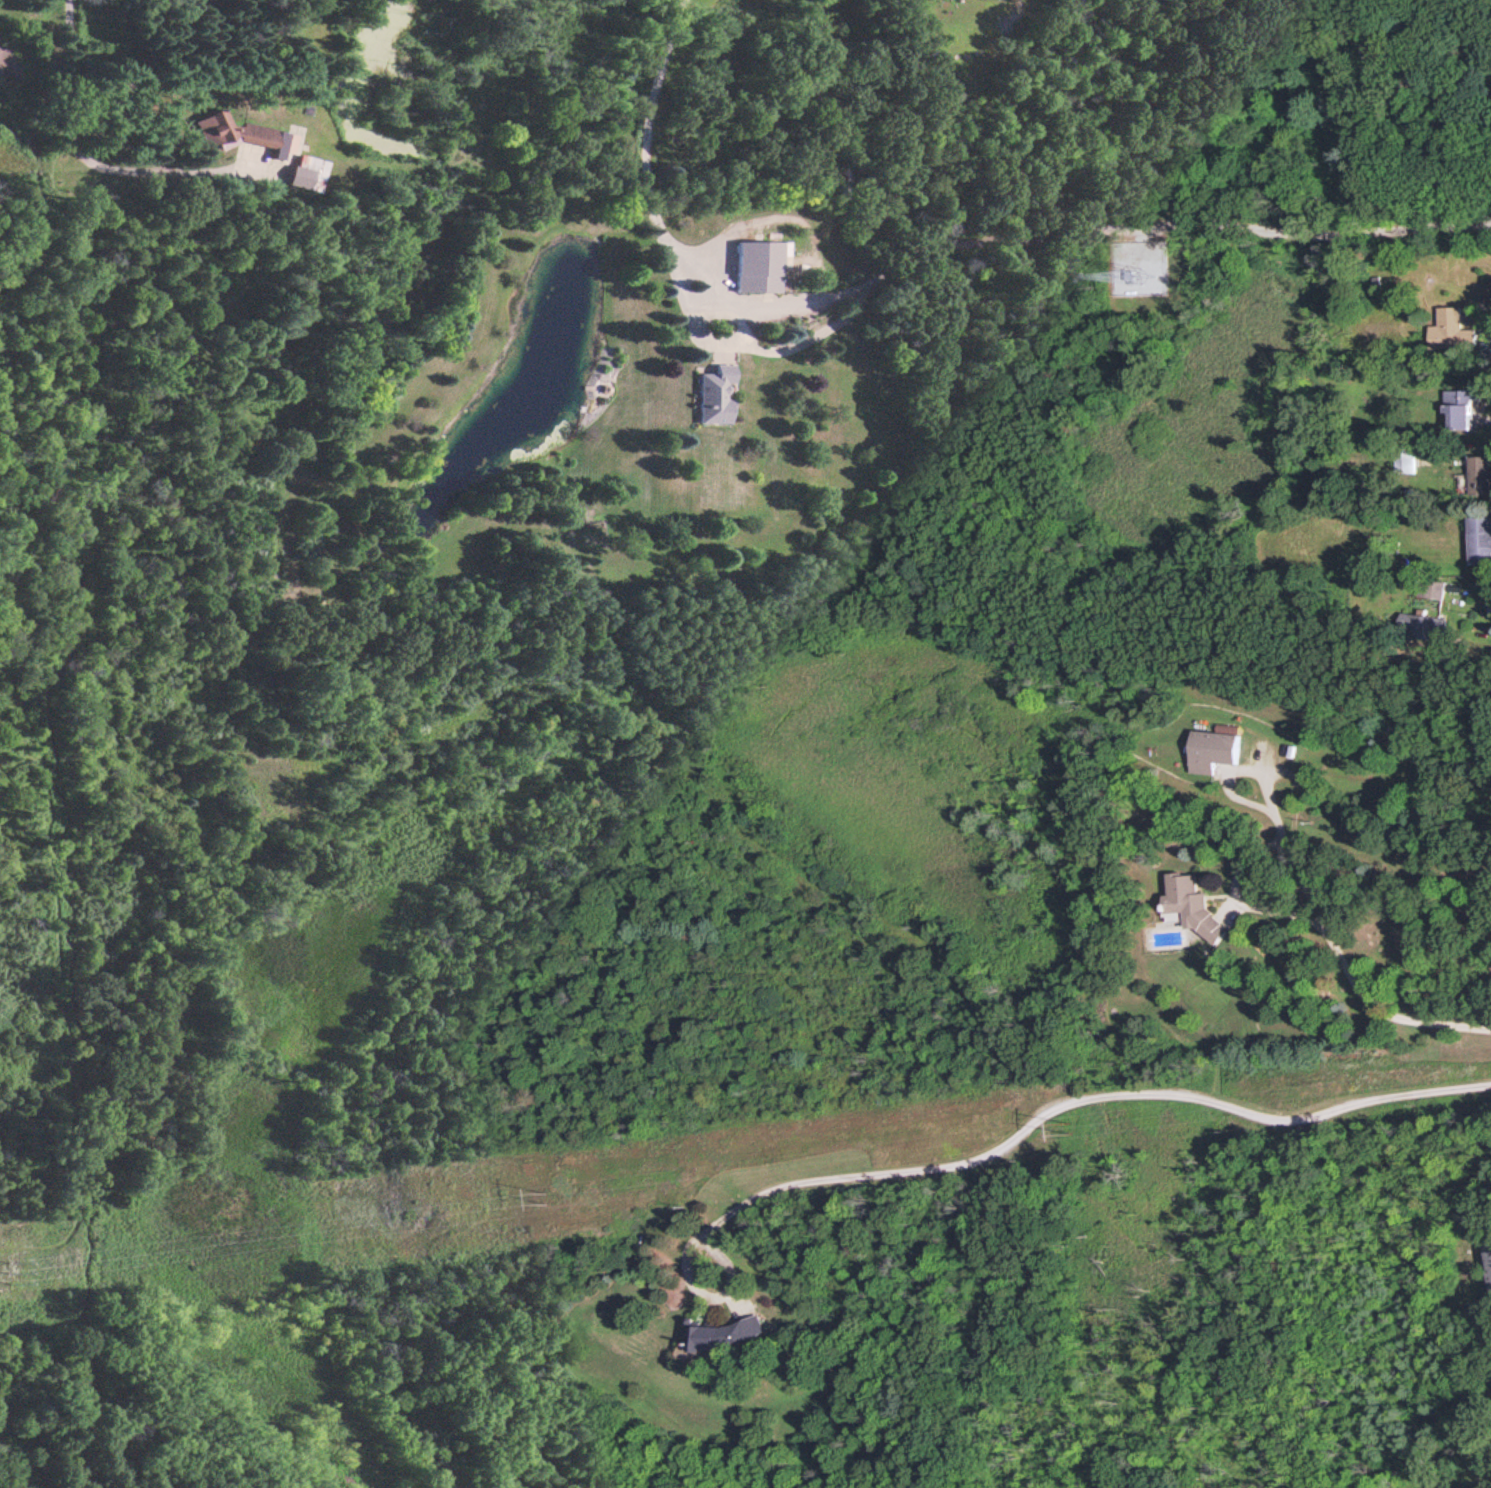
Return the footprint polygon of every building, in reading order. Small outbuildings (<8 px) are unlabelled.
[(189,120),(201,147),(211,142),(215,150),(235,141),(270,148),(268,158),(279,160),(285,131),(239,122),(238,127),(226,124),(219,108),(217,108),(189,120)] [(324,161),(295,154),(293,165),(288,164),(283,183),(316,192),(324,161)] [(732,291),(776,292),(776,277),(787,277),(787,241),(732,241),(732,291)] [(1431,349),(1476,350),(1476,328),(1461,328),(1461,306),(1439,306),(1439,324),(1431,324),(1431,349)] [(694,422),(726,423),(727,383),(729,383),(730,364),(711,364),(711,373),(695,373),(694,422)] [(1446,412),(1453,412),(1453,428),(1472,428),(1472,398),(1480,398),(1479,388),(1446,389),(1446,412)] [(1416,472),(1417,447),(1399,447),(1398,472),(1416,472)] [(1490,494),(1490,453),(1472,453),(1472,494),(1490,494)] [(1490,562),(1490,516),(1471,516),(1472,562),(1490,562)] [(1448,580),(1419,576),(1416,594),(1445,598),(1448,580)] [(1448,616),(1420,612),(1420,613),(1403,611),(1401,627),(1414,629),(1413,635),(1445,639),(1448,616)] [(1192,730),(1190,772),(1213,773),(1214,762),(1237,764),(1239,724),(1217,723),(1216,731),(1192,730)] [(1230,927),(1208,910),(1206,891),(1199,892),(1197,873),(1187,874),(1184,871),(1167,872),(1169,890),(1164,897),(1166,921),(1177,920),(1184,911),(1185,928),(1194,927),(1217,944),(1230,927)] [(692,1319),(691,1343),(695,1352),(712,1352),(729,1344),(737,1344),(767,1331),(760,1313),(742,1321),(692,1319)]
